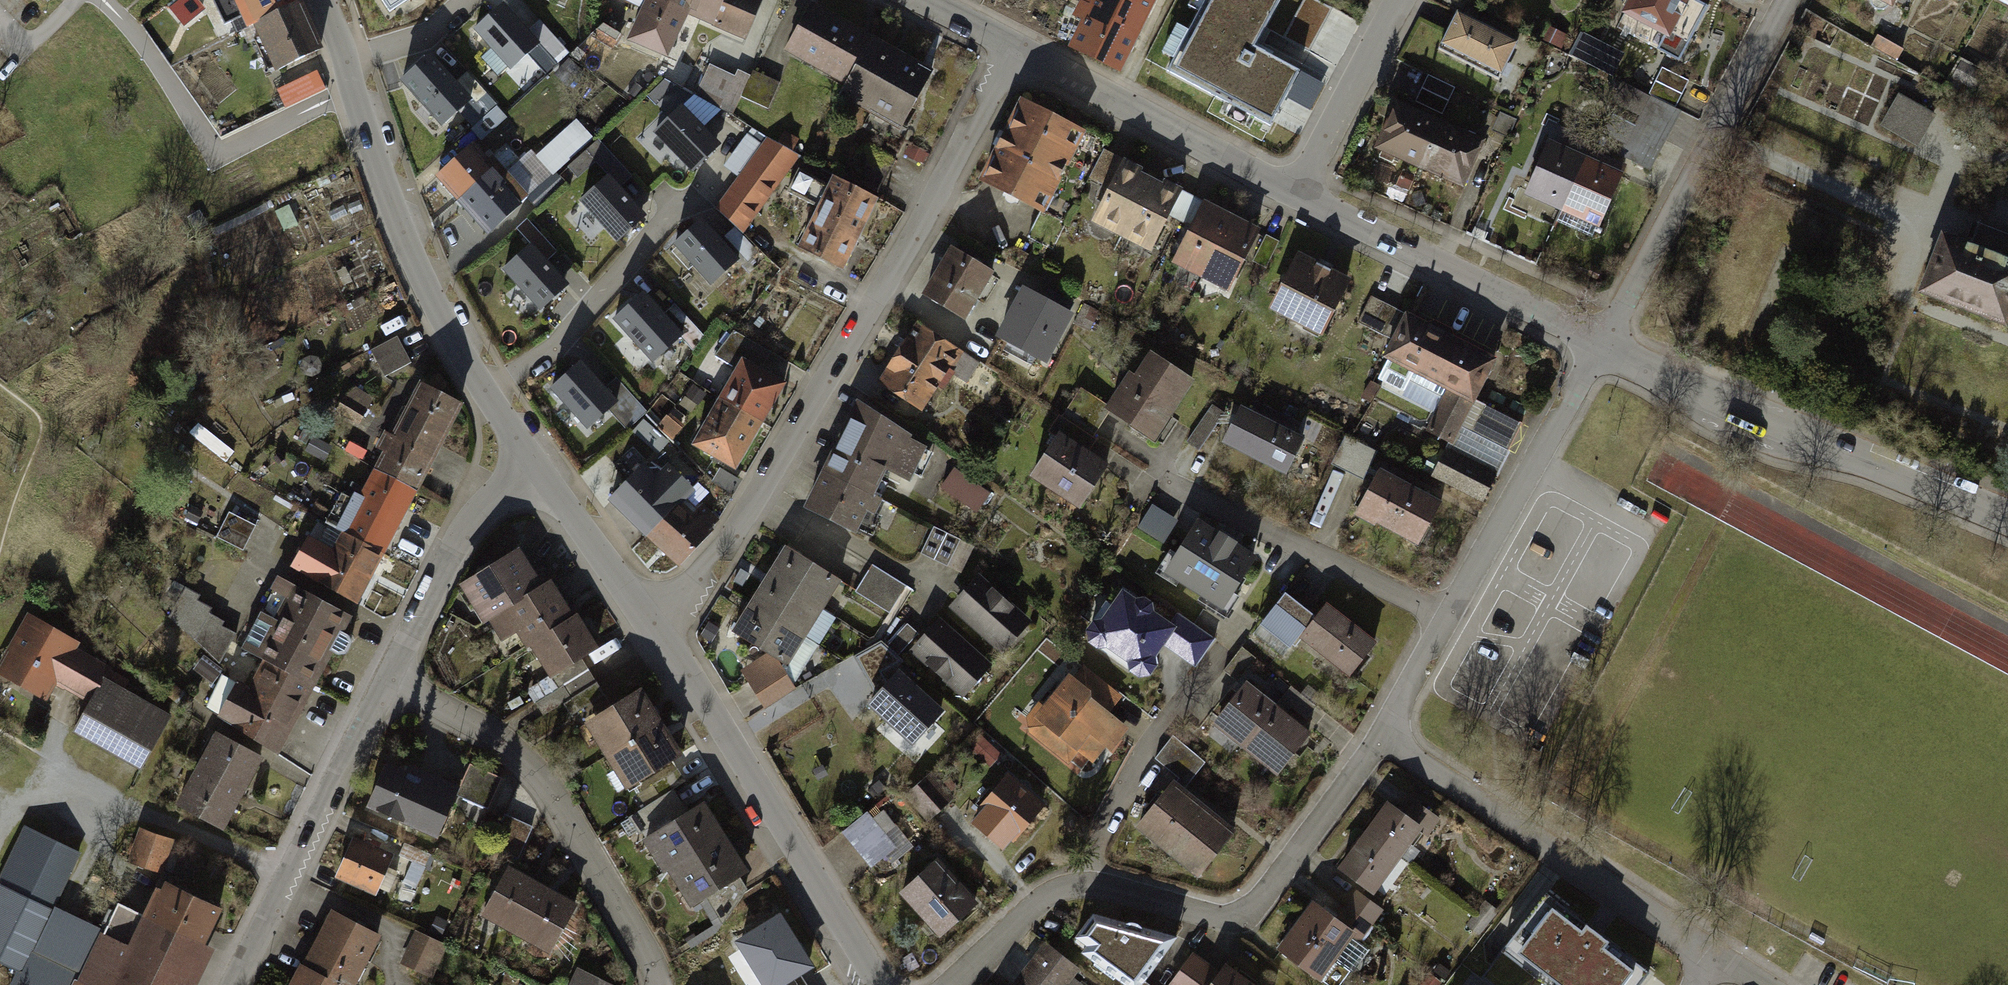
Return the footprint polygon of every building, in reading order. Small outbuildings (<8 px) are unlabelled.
[(257,22),(297,3),(295,0),(247,0),(257,22)] [(388,12),(406,0),(380,0),(388,12)] [(657,3),(636,46),(675,65),(696,21),(742,43),(763,0),(651,0),(657,3)] [(1075,51),(1124,73),(1157,0),(1077,0),(1075,5),(1093,12),(1075,51)] [(1172,69),(1272,125),(1301,72),(1255,47),(1281,0),(1210,0),(1172,69)] [(1626,12),(1668,34),(1686,0),(1633,0),(1626,12)] [(297,3),(257,22),(263,34),(253,38),(261,53),(270,49),(280,70),(314,53),(297,3)] [(788,56),(828,79),(858,28),(818,5),(788,56)] [(542,47),(503,7),(474,35),(514,74),(542,47)] [(1458,13),(1439,50),(1498,80),(1517,42),(1458,13)] [(828,79),(868,103),(897,51),(858,28),(828,79)] [(868,103),(907,126),(937,75),(897,51),(868,103)] [(1615,59),(1599,51),(1591,65),(1607,73),(1615,59)] [(431,60),(400,87),(442,133),(472,106),(431,60)] [(708,66),(695,99),(731,114),(740,93),(767,105),(776,84),(738,68),(735,76),(708,66)] [(1688,81),(1662,67),(1647,95),(1674,108),(1688,81)] [(289,109),(328,89),(319,71),(280,91),(289,109)] [(1456,87),(1428,74),(1422,88),(1449,101),(1456,87)] [(1449,101),(1422,88),(1416,101),(1443,114),(1449,101)] [(1901,96),(1884,126),(1919,146),(1937,116),(1901,96)] [(1378,148),(1420,167),(1440,122),(1398,104),(1378,148)] [(1024,106),(990,178),(1054,208),(1088,136),(1024,106)] [(683,112),(656,138),(694,177),(721,151),(683,112)] [(538,156),(555,174),(595,136),(578,118),(538,156)] [(1420,167),(1464,187),(1484,142),(1440,122),(1420,167)] [(764,141),(717,209),(748,230),(795,162),(764,141)] [(1606,157),(1604,160),(1565,142),(1562,150),(1549,145),(1528,192),(1597,225),(1625,166),(1606,157)] [(476,146),(441,177),(488,230),(523,198),(476,146)] [(1098,214),(1128,231),(1155,181),(1126,164),(1098,214)] [(840,174),(802,247),(845,269),(883,196),(840,174)] [(612,180),(582,207),(618,249),(648,223),(612,180)] [(1128,231),(1158,247),(1185,197),(1155,181),(1128,231)] [(1174,262),(1202,277),(1230,226),(1202,211),(1174,262)] [(1946,235),(1924,293),(2007,324),(2007,233),(1979,222),(1971,244),(1946,235)] [(1202,277),(1229,291),(1257,241),(1230,226),(1202,277)] [(698,228),(677,248),(711,285),(733,265),(698,228)] [(531,250),(504,273),(540,315),(567,291),(531,250)] [(955,251),(929,296),(970,320),(997,276),(955,251)] [(1306,261),(1278,309),(1326,336),(1354,288),(1306,261)] [(1075,310),(1022,282),(996,331),(1048,359),(1075,310)] [(644,298),(616,322),(652,365),(680,341),(644,298)] [(1413,316),(1394,353),(1483,396),(1501,358),(1413,316)] [(918,329),(885,379),(926,405),(958,354),(918,329)] [(399,335),(373,349),(388,376),(413,362),(399,335)] [(1159,352),(1123,405),(1160,430),(1196,377),(1159,352)] [(749,364),(724,404),(765,429),(790,389),(749,364)] [(580,366),(551,393),(588,434),(617,407),(580,366)] [(430,464),(463,404),(422,382),(390,442),(430,464)] [(368,410),(375,399),(356,387),(349,399),(368,410)] [(724,404),(700,444),(741,469),(765,429),(724,404)] [(1245,406),(1227,443),(1294,476),(1312,439),(1245,406)] [(857,408),(825,474),(872,497),(886,468),(909,479),(925,446),(908,438),(909,434),(857,408)] [(1346,436),(1334,465),(1366,478),(1378,449),(1346,436)] [(1064,437),(1038,476),(1082,505),(1108,466),(1064,437)] [(416,491),(430,464),(390,442),(375,469),(416,491)] [(1499,472),(1447,447),(1434,474),(1486,498),(1499,472)] [(643,467),(613,500),(682,563),(710,533),(677,503),(694,485),(671,465),(657,481),(643,467)] [(992,491),(955,468),(942,490),(979,513),(992,491)] [(381,554),(416,491),(375,469),(356,504),(342,496),(326,525),(342,533),(381,554)] [(1378,469),(1358,510),(1425,544),(1446,503),(1378,469)] [(825,474),(809,508),(853,531),(865,509),(872,513),(879,500),(872,497),(825,474)] [(1140,528),(1167,543),(1179,519),(1153,505),(1140,528)] [(1198,515),(1164,567),(1223,606),(1257,554),(1198,515)] [(230,517),(218,544),(242,554),(254,528),(230,517)] [(965,541),(937,527),(923,554),(951,569),(965,541)] [(332,550),(308,537),(291,568),(355,602),(381,554),(342,533),(332,550)] [(788,547),(770,575),(820,607),(838,578),(788,547)] [(475,579),(466,584),(488,619),(538,588),(516,552),(496,565),(487,563),(477,570),(475,579)] [(873,564),(857,591),(893,613),(910,585),(873,564)] [(770,575),(752,604),(803,634),(820,607),(770,575)] [(981,579),(958,606),(1011,650),(1034,624),(981,579)] [(550,581),(538,588),(488,619),(501,641),(519,630),(528,644),(533,641),(572,618),(550,581)] [(281,583),(247,648),(310,681),(345,616),(281,583)] [(1122,583),(1087,635),(1147,675),(1165,648),(1194,667),(1211,642),(1122,583)] [(1286,593),(1257,632),(1286,654),(1308,624),(1361,664),(1382,636),(1332,598),(1318,616),(1286,593)] [(186,596),(172,620),(221,660),(232,635),(186,596)] [(752,604),(735,632),(785,663),(803,634),(752,604)] [(572,618),(533,641),(543,657),(548,657),(557,671),(597,647),(575,616),(572,618)] [(0,663),(0,676),(45,703),(55,685),(91,705),(74,733),(140,773),(175,714),(72,653),(76,646),(27,617),(0,663)] [(946,622),(918,652),(967,697),(995,667),(946,622)] [(898,663),(864,701),(914,743),(947,705),(898,663)] [(236,731),(276,752),(311,684),(272,664),(236,731)] [(1067,679),(1030,723),(1085,769),(1122,724),(1067,679)] [(1218,725),(1248,752),(1284,712),(1253,685),(1218,725)] [(658,722),(638,693),(595,719),(605,736),(599,739),(608,754),(658,722)] [(1248,752),(1279,779),(1315,739),(1284,712),(1248,752)] [(678,755),(658,722),(608,754),(618,769),(623,765),(634,783),(678,755)] [(218,739),(201,770),(245,794),(262,763),(218,739)] [(407,774),(387,765),(368,804),(411,824),(415,815),(436,825),(446,804),(451,805),(459,788),(411,766),(407,774)] [(502,780),(475,767),(461,797),(489,810),(502,780)] [(201,770),(184,801),(228,826),(245,794),(201,770)] [(909,793),(933,819),(951,802),(928,776),(909,793)] [(1006,783),(977,820),(1010,847),(1040,810),(1006,783)] [(1176,785),(1142,826),(1203,875),(1237,834),(1176,785)] [(625,821),(637,840),(688,809),(676,790),(625,821)] [(1396,799),(1370,834),(1404,858),(1429,824),(1396,799)] [(889,803),(849,834),(879,873),(919,843),(889,803)] [(723,836),(702,804),(656,834),(675,864),(723,836)] [(533,828),(504,815),(490,845),(519,859),(533,828)] [(0,883),(0,962),(22,973),(17,984),(194,984),(229,910),(167,881),(150,916),(118,901),(105,929),(58,907),(84,853),(27,826),(0,883)] [(138,830),(130,858),(162,867),(170,839),(138,830)] [(1370,834),(1345,869),(1378,893),(1404,858),(1370,834)] [(741,868),(723,836),(675,864),(671,867),(684,890),(693,885),(701,898),(705,896),(723,885),(720,880),(732,873),(741,868)] [(433,853),(403,839),(396,855),(412,863),(426,869),(433,853)] [(355,840),(338,876),(374,893),(391,857),(355,840)] [(941,856),(900,890),(942,942),(983,909),(941,856)] [(412,863),(403,882),(418,888),(426,869),(412,863)] [(502,922),(517,931),(543,888),(508,870),(487,908),(500,916),(502,922)] [(745,895),(732,873),(720,880),(723,885),(705,896),(722,926),(745,895)] [(540,938),(554,945),(576,906),(543,888),(517,931),(534,940),(540,938)] [(1541,984),(1646,984),(1654,974),(1548,890),(1499,952),(1541,984)] [(1282,951),(1328,984),(1329,984),(1384,911),(1360,893),(1340,919),(1318,903),(1282,951)] [(296,984),(353,984),(379,935),(334,912),(296,984)] [(791,915),(698,971),(706,984),(773,984),(818,958),(791,915)] [(1080,939),(1129,984),(1144,984),(1180,939),(1098,916),(1080,939)] [(418,931),(402,963),(431,977),(447,945),(418,931)] [(1006,981),(1010,984),(1087,984),(1042,943),(1006,981)] [(1179,984),(1240,984),(1200,956),(1179,984)]
